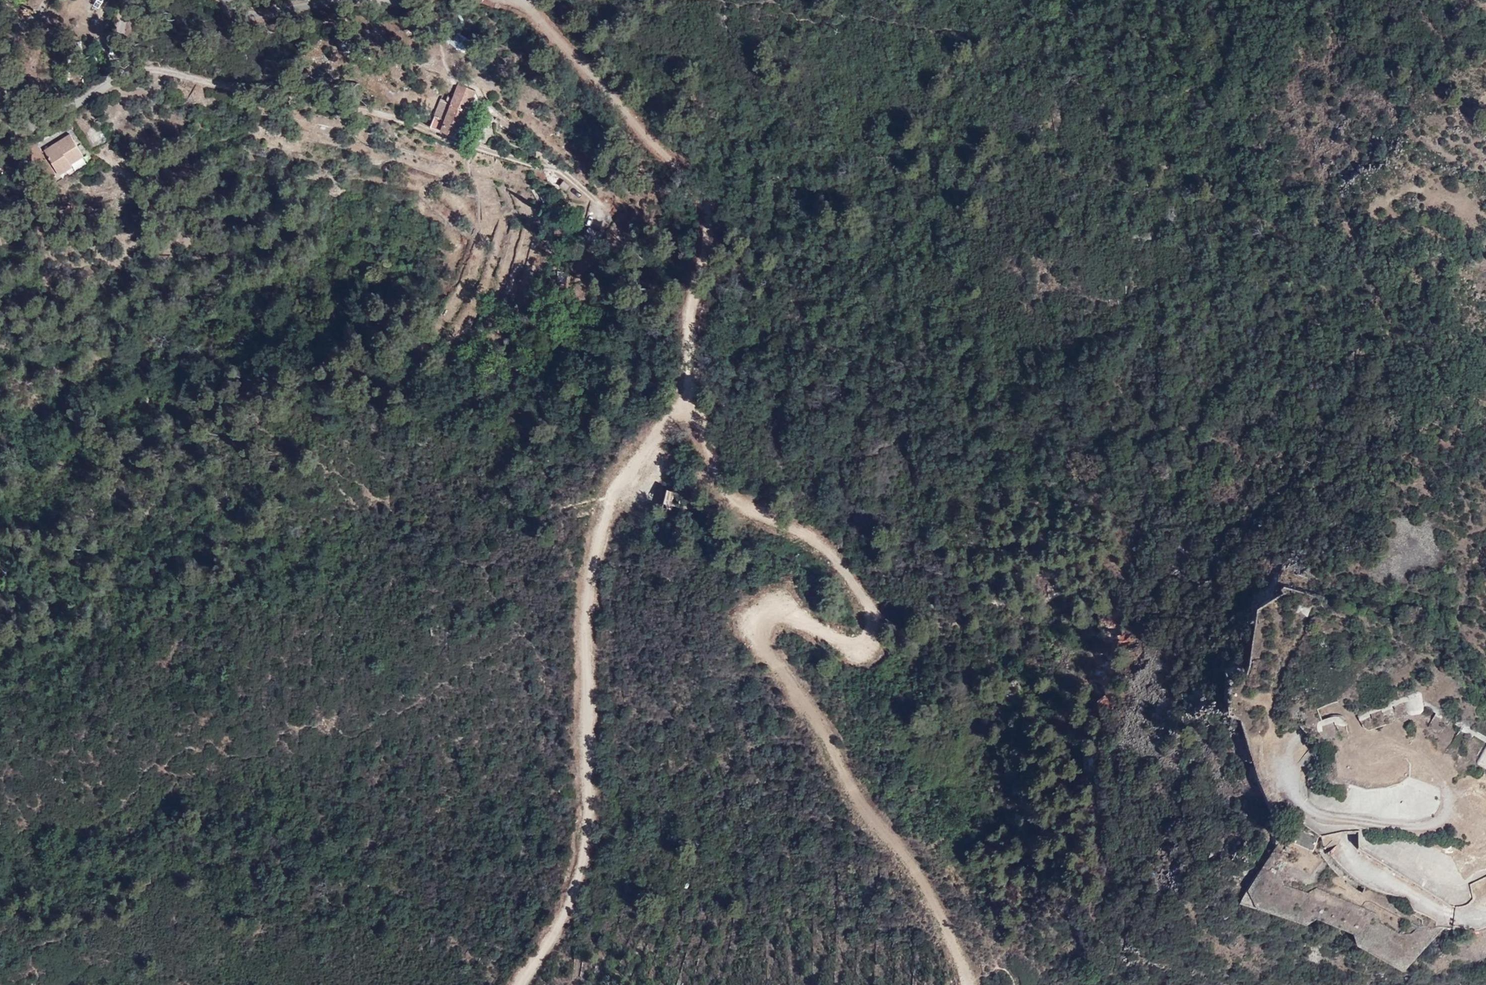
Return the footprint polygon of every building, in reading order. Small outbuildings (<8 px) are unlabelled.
[(455,136),(474,92),(458,84),(450,103),(440,98),(426,127),(440,134),(442,129),(455,136)] [(53,150),(41,158),(53,178),(78,161),(65,138),(51,147),(53,150)] [(38,155),(41,158),(53,150),(51,147),(38,155)] [(558,191),(566,195),(569,185),(561,182),(558,191)] [(667,512),(680,509),(677,492),(664,494),(667,512)] [(1418,689),(1399,692),(1400,701),(1402,709),(1406,713),(1419,711),(1422,708),(1418,689)] [(1475,760),(1485,769),(1485,744),(1475,760)] [(722,821),(728,836),(742,830),(736,815),(722,821)] [(1316,841),(1297,832),(1292,842),(1311,851),(1316,841)] [(1244,892),(1242,906),(1258,909),(1261,895),(1244,892)]
